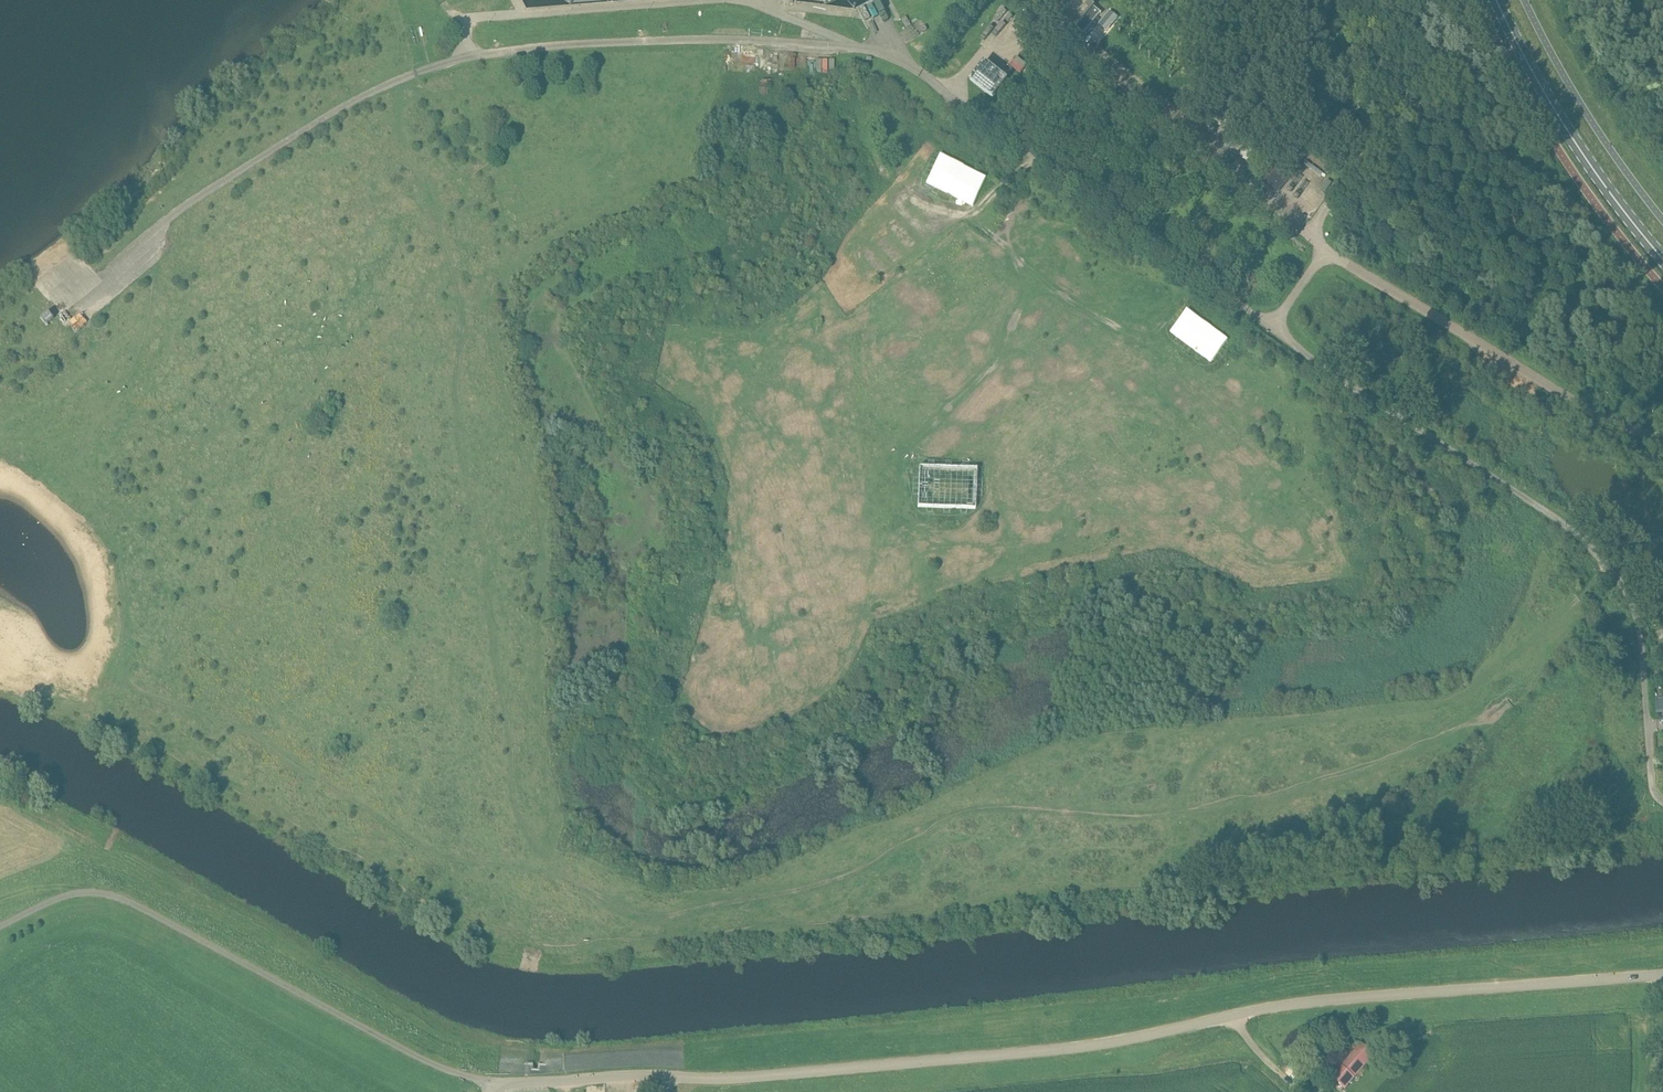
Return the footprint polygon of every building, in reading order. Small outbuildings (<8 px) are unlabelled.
[(879,16),(885,13),(880,0),(874,0),(879,16)] [(1056,11),(1060,15),(1077,28),(1077,29),(1084,34),(1085,33),(1084,33),(1100,14),(1101,14),(1102,13),(1094,7),(1092,5),(1088,2),(1086,0),(1043,0),(1056,11)] [(1013,80),(1026,63),(1015,55),(1002,72),(1013,80)] [(834,73),(834,59),(815,58),(815,73),(834,73)] [(985,62),(971,80),(993,98),(1008,80),(985,62)] [(1221,123),(1231,111),(1225,106),(1215,118),(1221,123)] [(1235,132),(1225,144),(1237,154),(1247,141),(1235,132)] [(1249,143),(1239,155),(1248,163),(1259,150),(1249,143)] [(941,165),(933,177),(962,196),(970,184),(941,165)] [(1289,179),(1275,167),(1262,183),(1273,192),(1281,183),(1284,186),(1289,179)] [(1300,242),(1286,230),(1277,241),(1291,252),(1300,242)] [(63,315),(77,331),(87,322),(73,306),(63,315)] [(936,476),(935,498),(967,499),(968,477),(936,476)] [(1374,1054),(1360,1042),(1331,1076),(1345,1088),(1374,1054)]
